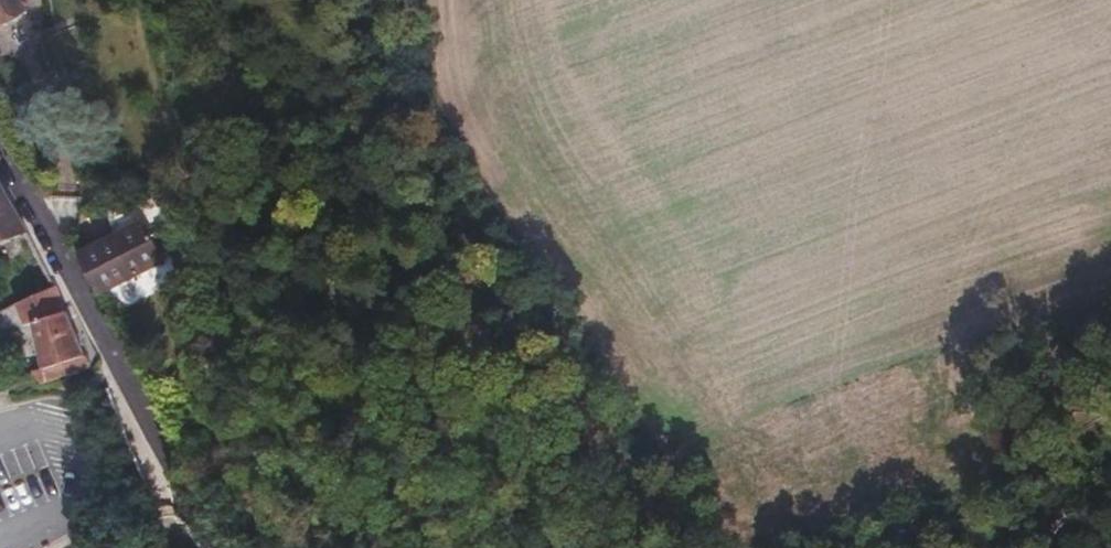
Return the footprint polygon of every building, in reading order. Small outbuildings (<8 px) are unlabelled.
[(0,22),(24,10),(19,0),(0,0),(0,21),(0,22)] [(0,196),(0,247),(24,237),(0,196)] [(142,221),(76,256),(97,295),(164,260),(142,221)] [(52,291),(12,310),(41,380),(43,384),(83,368),(52,291)]
